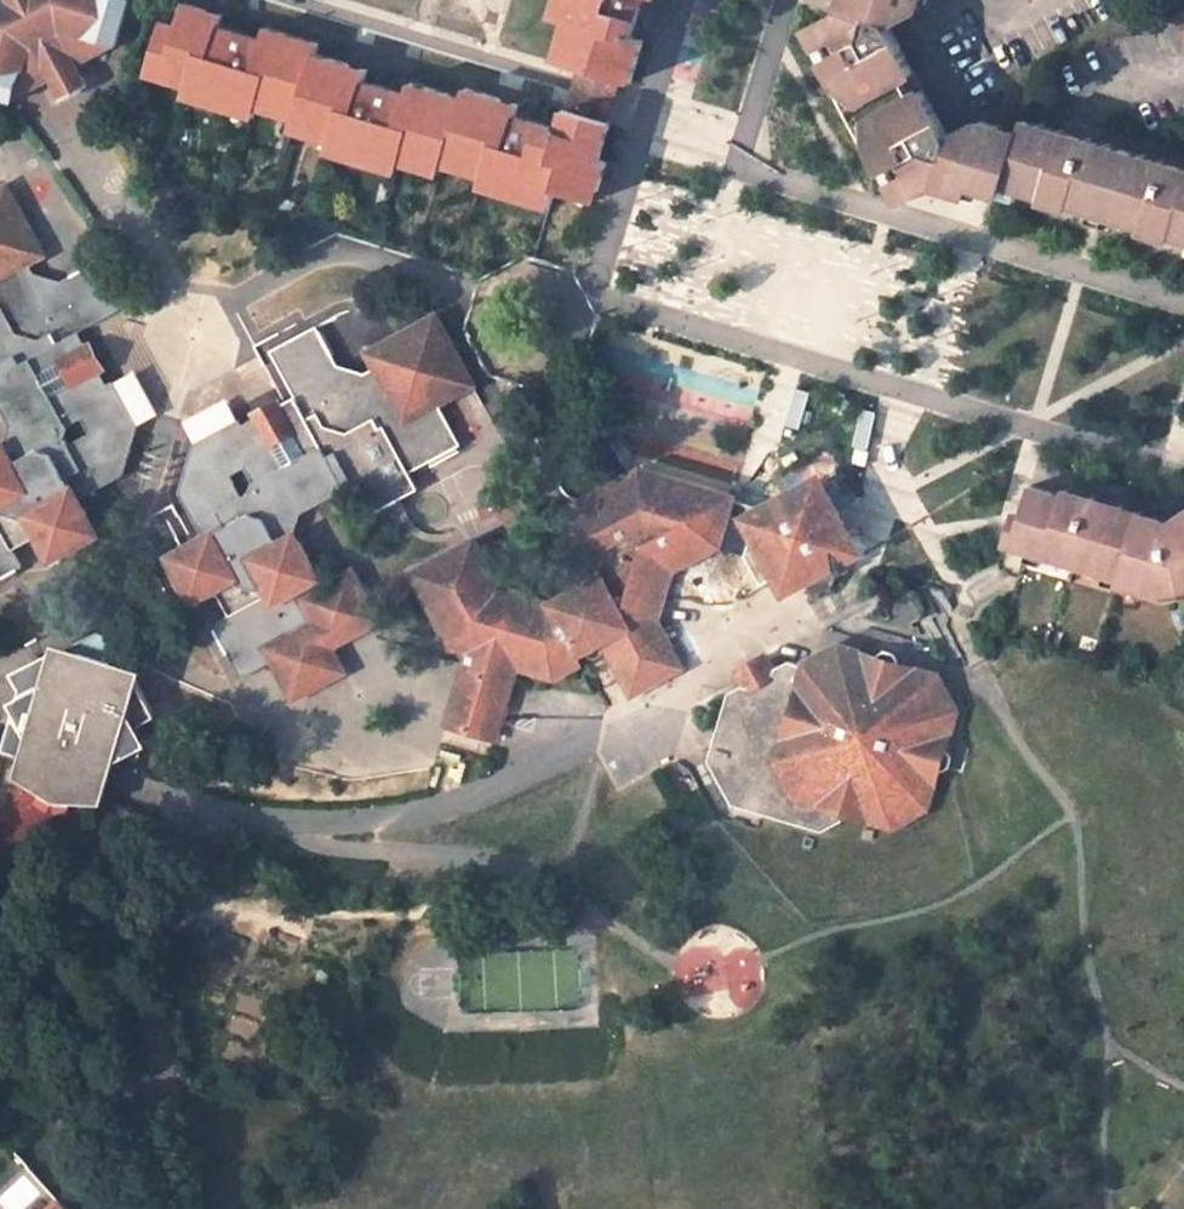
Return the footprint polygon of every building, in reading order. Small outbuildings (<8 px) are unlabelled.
[(28,65),(84,37),(119,49),(124,50),(140,5),(124,0),(24,0),(15,5),(0,13),(0,102),(16,107),(18,100),(28,65)] [(554,16),(570,21),(558,60),(581,66),(622,78),(632,81),(643,41),(632,37),(643,0),(558,0),(554,16)] [(839,11),(804,32),(897,206),(930,188),(976,201),(979,190),(1001,197),(1016,190),(1036,196),(1035,201),(1066,210),(1067,205),(1089,212),(1091,206),(1121,215),(1119,221),(1140,227),(1138,231),(1166,239),(1167,236),(1183,241),(1183,169),(1024,122),(1021,133),(981,122),(961,132),(957,147),(947,144),(949,139),(921,89),(910,95),(900,78),(912,71),(888,26),(881,24),(885,13),(900,17),(919,8),(921,0),(843,0),(839,11)] [(223,19),(184,8),(177,32),(162,27),(148,77),(190,90),(187,99),(255,119),(258,110),(298,122),(295,131),(334,143),(331,154),(386,171),(390,160),(430,172),(432,162),(471,174),(468,183),(545,206),(550,191),(594,204),(606,163),(598,161),(608,124),(566,111),(560,132),(516,119),(521,107),(468,92),(465,102),(413,87),(409,98),(365,85),(368,73),(315,58),(318,47),(266,32),(263,43),(220,31),(223,19)] [(84,37),(28,65),(18,100),(53,82),(54,82),(62,98),(90,83),(83,67),(119,49),(84,37)] [(581,66),(568,107),(566,111),(608,124),(609,120),(622,78),(581,66)] [(23,273),(30,270),(46,262),(7,192),(0,195),(0,413),(13,437),(9,449),(0,454),(0,586),(27,571),(19,554),(45,541),(56,562),(98,541),(81,508),(125,485),(139,437),(112,388),(98,396),(86,393),(91,378),(79,356),(65,352),(67,343),(123,315),(98,267),(60,287),(64,294),(41,306),(28,283),(23,273)] [(35,280),(30,270),(23,273),(28,283),(35,280)] [(60,287),(35,280),(28,283),(41,306),(64,294),(60,287)] [(262,431),(258,447),(245,444),(237,430),(189,455),(176,501),(201,547),(170,563),(193,606),(213,594),(227,620),(213,628),(242,683),(274,664),(268,654),(316,627),(328,649),(380,621),(352,571),(313,592),(309,586),(318,581),(288,527),(338,501),(335,495),(345,490),(363,523),(411,497),(403,480),(454,453),(430,408),(424,396),(437,361),(452,354),(432,320),(365,356),(374,373),(378,381),(368,386),(342,399),(329,375),(335,372),(315,336),(270,360),(299,412),(296,422),(284,420),(262,431)] [(91,378),(103,372),(91,350),(79,356),(91,378)] [(469,388),(452,354),(437,361),(424,396),(430,408),(469,388)] [(363,378),(335,372),(329,375),(342,399),(368,386),(363,378)] [(363,378),(368,386),(378,381),(374,373),(363,378)] [(284,420),(277,408),(256,419),(262,431),(284,420)] [(642,470),(564,512),(579,540),(598,545),(609,548),(599,578),(587,584),(549,605),(570,644),(582,639),(597,643),(601,644),(621,677),(653,688),(685,670),(661,625),(676,573),(720,549),(731,514),(735,499),(642,470)] [(1169,523),(1061,490),(1059,497),(1028,486),(1011,542),(1043,551),(1041,558),(1130,584),(1129,589),(1169,600),(1183,598),(1183,513),(1169,523)] [(758,523),(748,556),(767,562),(775,578),(779,579),(799,586),(845,560),(852,538),(829,495),(804,487),(763,509),(758,523)] [(748,556),(758,523),(731,514),(720,549),(748,556)] [(475,542),(443,559),(458,588),(491,571),(475,542)] [(599,578),(609,548),(598,545),(587,584),(599,578)] [(748,556),(762,585),(775,578),(767,562),(748,556)] [(443,559),(413,574),(444,635),(462,640),(470,656),(448,728),(493,741),(516,669),(550,680),(581,664),(575,655),(570,644),(549,605),(513,595),(510,606),(493,601),(502,592),(491,571),(458,588),(443,559)] [(513,595),(502,592),(493,601),(510,606),(513,595)] [(274,664),(294,700),(342,673),(328,649),(316,627),(268,654),(274,664)] [(127,669),(110,636),(99,632),(65,650),(127,669)] [(452,649),(470,656),(462,640),(444,635),(452,649)] [(575,655),(597,643),(582,639),(570,644),(575,655)] [(844,645),(806,665),(792,661),(776,669),(773,680),(752,690),(742,686),(732,692),(710,763),(734,805),(826,832),(857,815),(893,826),(929,807),(940,770),(945,772),(953,768),(956,757),(952,747),(947,746),(958,711),(937,673),(900,662),(903,656),(900,650),(890,647),(881,650),(879,656),(844,645)] [(120,736),(154,719),(136,686),(140,673),(127,669),(65,650),(53,646),(49,659),(15,676),(33,710),(11,780),(52,803),(99,807),(120,736)] [(776,669),(766,654),(735,672),(742,686),(752,690),(773,680),(776,669)] [(653,688),(621,677),(631,698),(653,688)] [(62,1201),(53,1208),(69,1208),(62,1201)]
